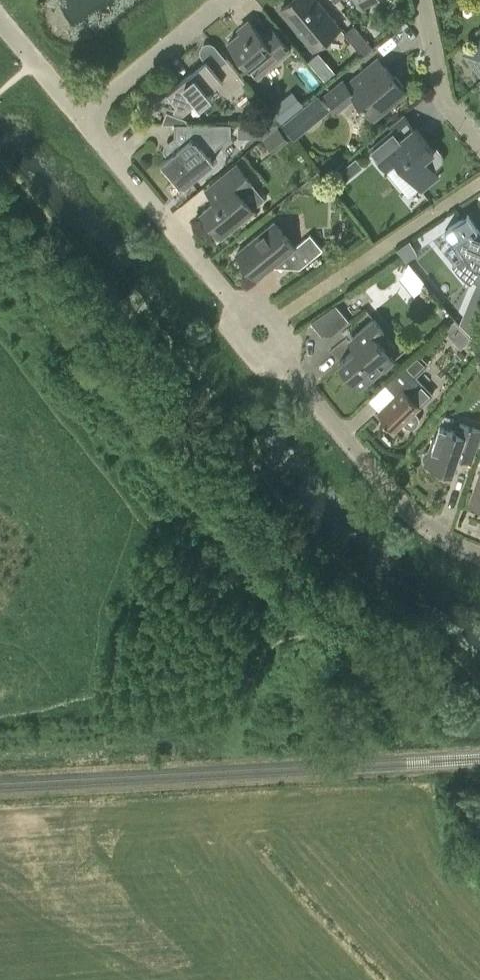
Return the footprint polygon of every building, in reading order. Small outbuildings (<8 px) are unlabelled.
[(314,49),(340,27),(317,0),(291,0),(281,9),(314,49)] [(228,42),(257,77),(291,50),(271,27),(261,35),(251,23),(228,42)] [(363,55),(373,47),(354,24),(344,33),(363,55)] [(465,53),(479,71),(479,41),(465,53)] [(209,90),(216,84),(222,91),(223,92),(224,93),(225,93),(227,94),(228,94),(230,93),(231,92),(245,81),(234,68),(216,47),(215,46),(213,45),(212,45),(211,45),(209,45),(207,46),(206,46),(205,47),(204,48),(204,50),(203,50),(203,51),(203,53),(203,54),(203,55),(204,56),(204,57),(206,60),(168,92),(163,103),(184,111),(197,100),(200,104),(212,94),(209,90)] [(318,72),(326,81),(336,72),(328,64),(318,72)] [(372,79),(364,70),(347,84),(342,79),(324,94),(338,111),(356,97),(373,118),(406,91),(386,67),(372,79)] [(277,122),(299,102),(287,89),(265,109),(277,122)] [(318,94),(282,124),(294,139),(330,109),(318,94)] [(171,154),(162,162),(180,184),(187,184),(215,161),(209,154),(229,138),(229,125),(231,125),(231,124),(174,124),(174,139),(170,143),(169,143),(169,151),(171,154)] [(442,154),(437,147),(433,149),(415,127),(401,139),(393,129),(370,148),(387,168),(397,160),(413,179),(429,166),(433,170),(442,162),(443,162),(443,161),(443,160),(444,159),(444,158),(444,157),(443,156),(443,155),(442,154)] [(289,143),(279,131),(265,142),(275,155),(289,143)] [(355,158),(338,173),(345,181),(362,167),(355,158)] [(202,212),(221,235),(254,208),(241,192),(253,182),(238,165),(219,180),(228,191),(202,212)] [(477,265),(478,266),(471,278),(473,280),(477,282),(479,283),(479,232),(468,214),(445,230),(455,245),(458,242),(465,253),(468,256),(469,258),(473,261),(477,265)] [(257,278),(288,253),(300,268),(323,249),(311,234),(295,247),(274,222),(237,253),(257,278)] [(413,269),(401,279),(411,291),(423,281),(413,269)] [(319,337),(343,319),(331,301),(306,319),(319,337)] [(340,362),(360,387),(395,359),(377,337),(385,331),(374,318),(352,336),(360,345),(340,362)] [(471,338),(454,320),(444,329),(461,348),(471,338)] [(395,430),(433,394),(413,374),(426,361),(417,353),(385,384),(396,395),(378,412),(395,430)] [(384,385),(366,398),(372,407),(390,394),(384,385)] [(471,461),(479,435),(479,430),(460,423),(457,432),(440,426),(435,439),(433,438),(429,449),(423,452),(422,456),(424,464),(439,469),(439,475),(441,478),(445,479),(451,476),(458,457),(471,461)]
